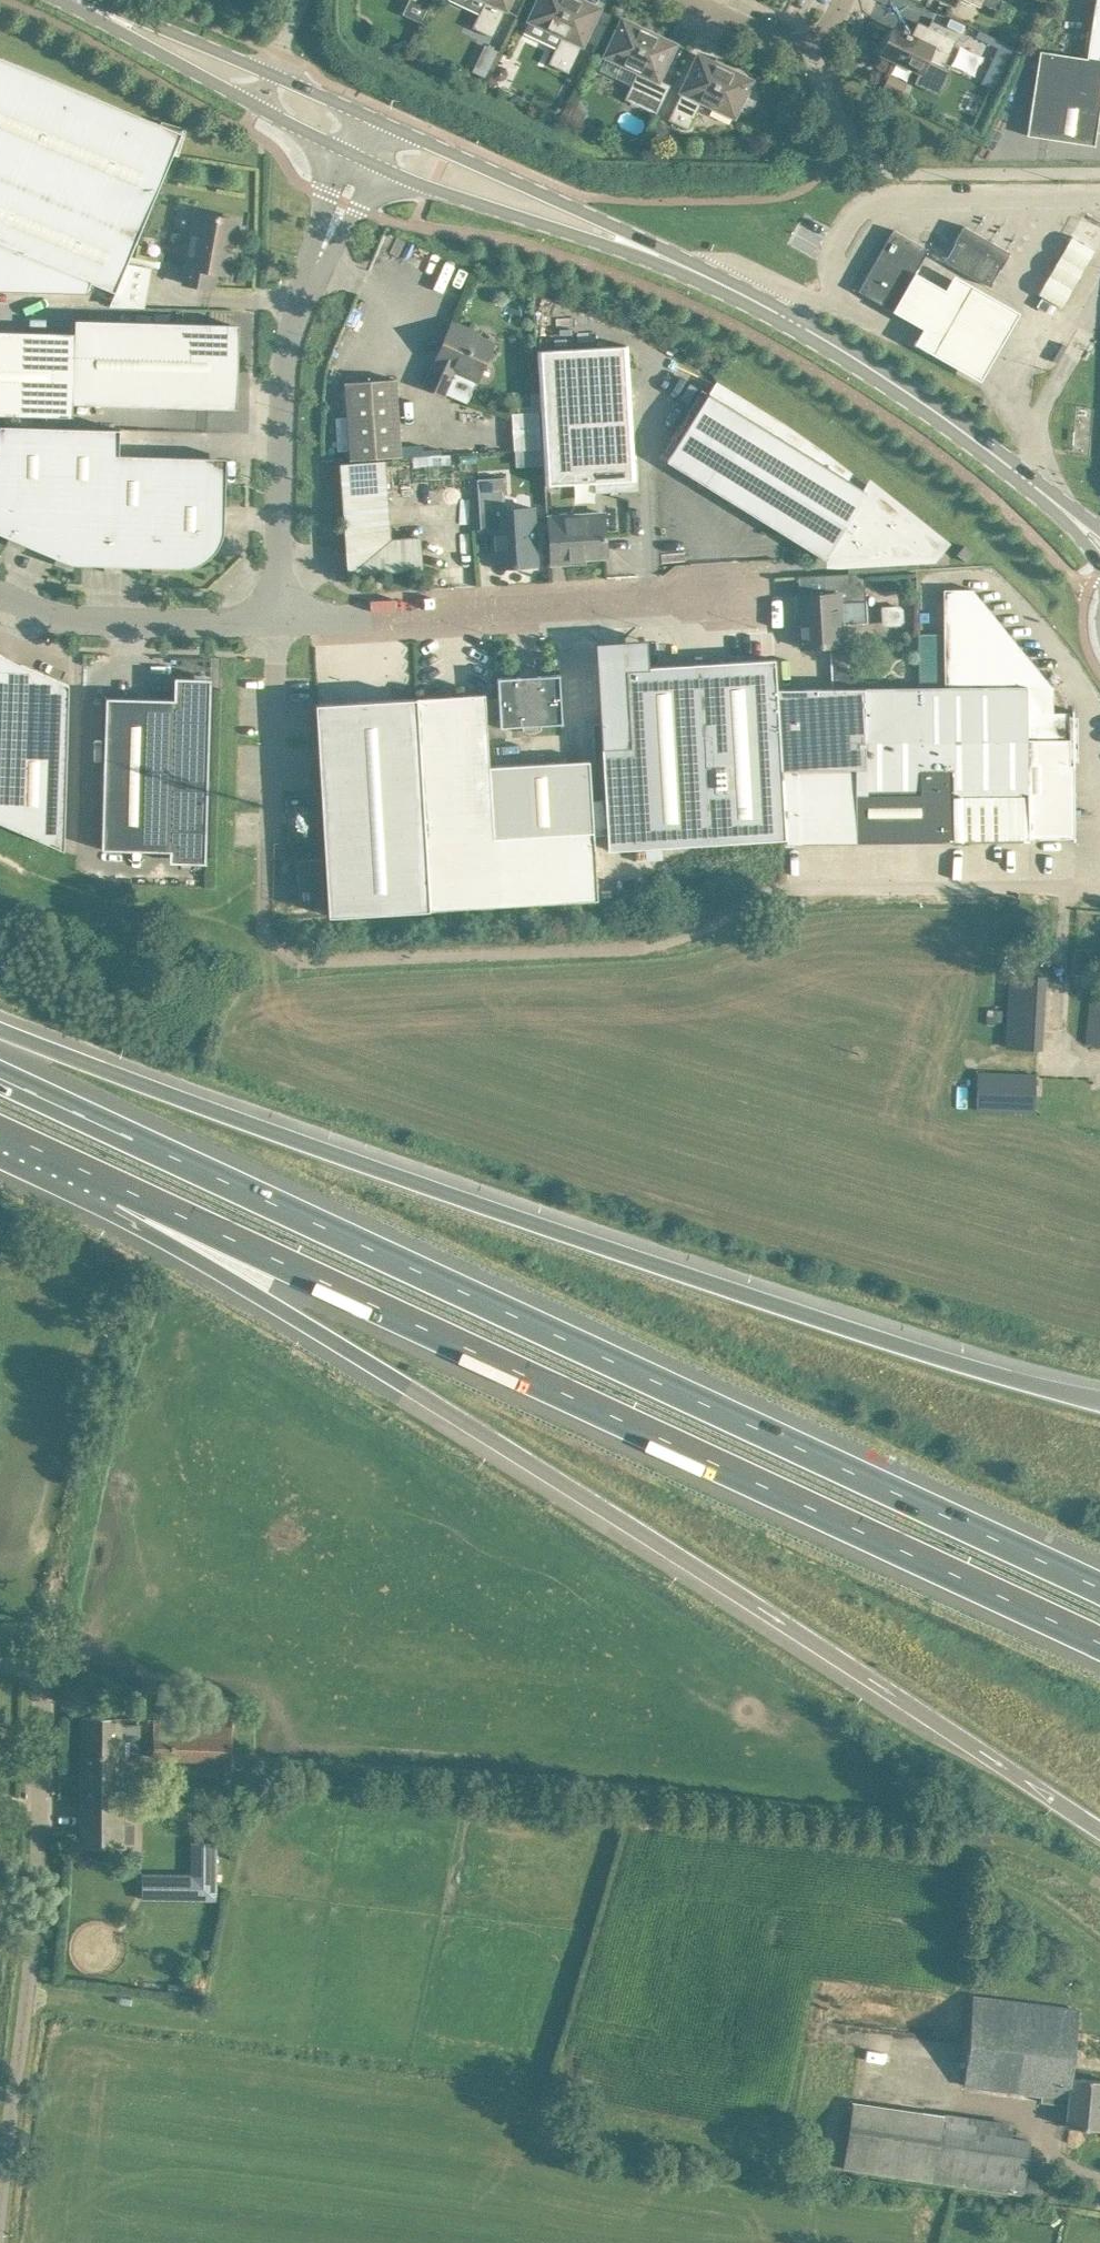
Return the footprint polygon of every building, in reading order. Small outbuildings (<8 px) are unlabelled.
[(403,14),(420,23),(431,0),(409,0),(403,14)] [(472,27),(492,37),(509,0),(485,0),(472,27)] [(530,19),(524,31),(556,46),(548,63),(568,73),(599,8),(581,0),(539,0),(530,19)] [(1087,58),(1099,60),(1099,0),(1096,0),(1087,58)] [(622,20),(613,40),(606,55),(638,70),(624,99),(657,114),(671,84),(658,79),(665,64),(675,44),(641,28),(639,26),(638,25),(635,23),(634,22),(633,22),(630,21),(627,21),(625,21),(622,20)] [(956,39),(948,35),(928,26),(923,37),(915,33),(913,37),(893,27),(891,32),(890,33),(889,34),(888,35),(887,36),(886,38),(885,39),(884,40),(884,42),(884,44),(883,45),(883,47),(883,48),(881,53),(920,71),(915,83),(939,94),(940,91),(941,90),(943,90),(944,89),(945,88),(946,87),(947,85),(948,84),(948,83),(949,82),(949,80),(950,79),(950,77),(950,76),(949,74),(949,73),(951,69),(944,66),(956,39)] [(979,30),(976,37),(998,47),(981,83),(994,89),(1007,63),(1012,52),(1014,47),(979,30)] [(485,45),(473,71),(484,76),(497,50),(485,45)] [(1099,110),(1099,108),(1099,60),(1087,58),(1040,51),(1027,135),(1094,145),(1099,110)] [(698,55),(668,120),(688,129),(702,100),(734,115),(737,108),(745,112),(747,111),(750,109),(751,109),(752,107),(753,106),(754,104),(755,102),(755,101),(756,98),(756,95),(756,93),(755,90),(747,87),(751,80),(748,78),(746,76),(744,74),(741,73),(738,72),(735,71),(733,71),(698,55)] [(90,292),(90,290),(87,290),(91,281),(115,292),(172,154),(176,156),(185,128),(160,121),(159,123),(0,56),(0,289),(90,292)] [(184,283),(191,284),(213,287),(215,271),(229,273),(238,219),(196,212),(196,214),(200,215),(198,230),(193,230),(193,231),(192,234),(184,283)] [(990,286),(1010,252),(964,225),(944,260),(990,286)] [(928,249),(894,229),(858,291),(893,310),(928,249)] [(1057,306),(1093,248),(1070,234),(1034,292),(1057,306)] [(389,237),(379,274),(399,279),(409,243),(389,237)] [(916,272),(892,313),(924,331),(916,346),(981,382),(1021,311),(958,275),(949,291),(916,272)] [(74,332),(73,403),(227,408),(230,324),(75,319),(74,332)] [(452,323),(439,350),(434,362),(435,362),(425,386),(443,394),(456,366),(479,376),(493,344),(467,332),(468,330),(452,323)] [(73,403),(74,332),(0,330),(0,415),(72,417),(73,403)] [(537,350),(540,398),(545,485),(595,482),(596,492),(639,490),(637,459),(634,459),(627,345),(537,350)] [(395,378),(345,382),(350,459),(400,456),(395,378)] [(716,380),(667,461),(826,559),(838,560),(848,560),(849,573),(864,572),(916,569),(915,556),(931,555),(941,542),(870,487),(826,452),(784,423),(729,388),(716,380)] [(533,397),(522,397),(522,409),(533,409),(533,397)] [(11,451),(9,536),(56,556),(59,427),(0,425),(0,451),(11,451)] [(119,429),(59,427),(56,556),(73,563),(104,564),(107,454),(118,454),(119,429)] [(4,534),(9,536),(11,451),(0,451),(0,532),(4,534)] [(152,566),(154,503),(155,455),(118,454),(107,454),(104,564),(152,566)] [(154,503),(225,505),(225,484),(201,483),(202,457),(155,455),(154,503)] [(383,459),(361,461),(339,463),(347,574),(423,568),(421,537),(389,539),(383,459)] [(477,478),(479,508),(480,530),(494,530),(496,567),(518,566),(517,561),(536,560),(533,507),(505,509),(503,477),(477,478)] [(225,505),(154,503),(152,566),(183,567),(187,567),(190,566),(194,566),(197,564),(201,563),(204,561),(207,559),(210,557),(213,554),(215,551),(217,548),(219,545),(221,542),(222,538),(223,535),(224,531),(225,505)] [(606,557),(604,519),(604,511),(567,513),(567,515),(548,516),(551,564),(570,563),(570,559),(606,557)] [(973,553),(964,545),(957,554),(966,561),(973,553)] [(849,573),(798,576),(798,577),(822,576),(824,593),(798,595),(801,647),(842,645),(840,624),(857,623),(856,600),(866,600),(864,572),(849,573)] [(973,589),(943,589),(945,687),(972,686),(972,733),(951,733),(952,795),(1027,794),(1028,837),(1028,838),(1073,838),(1073,840),(1075,840),(1074,762),(1073,762),(1073,764),(1070,764),(1070,712),(1053,712),(1053,686),(1051,686),(973,591),(973,589)] [(899,606),(881,606),(882,627),(900,626),(904,622),(904,610),(899,606)] [(608,849),(786,839),(782,777),(780,748),(779,716),(777,688),(775,658),(649,666),(647,639),(596,642),(601,723),(593,724),(596,771),(604,770),(608,849)] [(0,654),(0,822),(64,849),(69,684),(0,654)] [(589,760),(489,766),(487,726),(500,725),(500,726),(522,725),(523,730),(527,731),(532,732),(536,731),(541,728),(540,724),(562,723),(559,674),(497,678),(498,698),(485,698),(485,693),(417,698),(427,864),(429,909),(598,899),(589,760)] [(169,863),(205,864),(211,679),(175,678),(174,700),(106,698),(102,850),(170,852),(169,863)] [(972,733),(972,686),(945,687),(865,688),(777,688),(779,716),(780,748),(782,777),(786,839),(786,842),(837,841),(837,839),(933,838),(933,840),(953,840),(952,838),(994,838),(994,840),(1028,840),(1028,838),(1027,794),(952,795),(951,733),(972,733)] [(427,864),(417,698),(316,704),(328,915),(429,909),(427,864)] [(320,857),(296,859),(300,902),(324,900),(320,857)] [(1003,1047),(1030,1048),(1032,973),(1006,972),(1003,1047)] [(1085,1041),(1099,1042),(1099,997),(1089,996),(1085,1041)] [(977,1073),(976,1110),(1034,1111),(1034,1110),(1035,1075),(1035,1074),(977,1073)] [(81,1845),(103,1845),(123,1846),(124,1756),(140,1756),(140,1724),(124,1723),(124,1716),(82,1716),(81,1845)] [(153,1717),(153,1757),(234,1759),(232,1719),(153,1717)] [(142,1886),(142,1900),(216,1900),(217,1841),(204,1841),(204,1886),(142,1886)] [(168,1984),(167,1991),(180,1993),(182,1986),(168,1984)] [(976,1996),(964,2085),(1020,2092),(1042,2095),(1041,2101),(1068,2105),(1066,2125),(1099,2128),(1099,2080),(1072,2077),(1079,2009),(976,1996)] [(844,2168),(1000,2191),(1043,2197),(1046,2178),(1025,2175),(1030,2140),(1010,2137),(1012,2125),(854,2102),(844,2168)]
